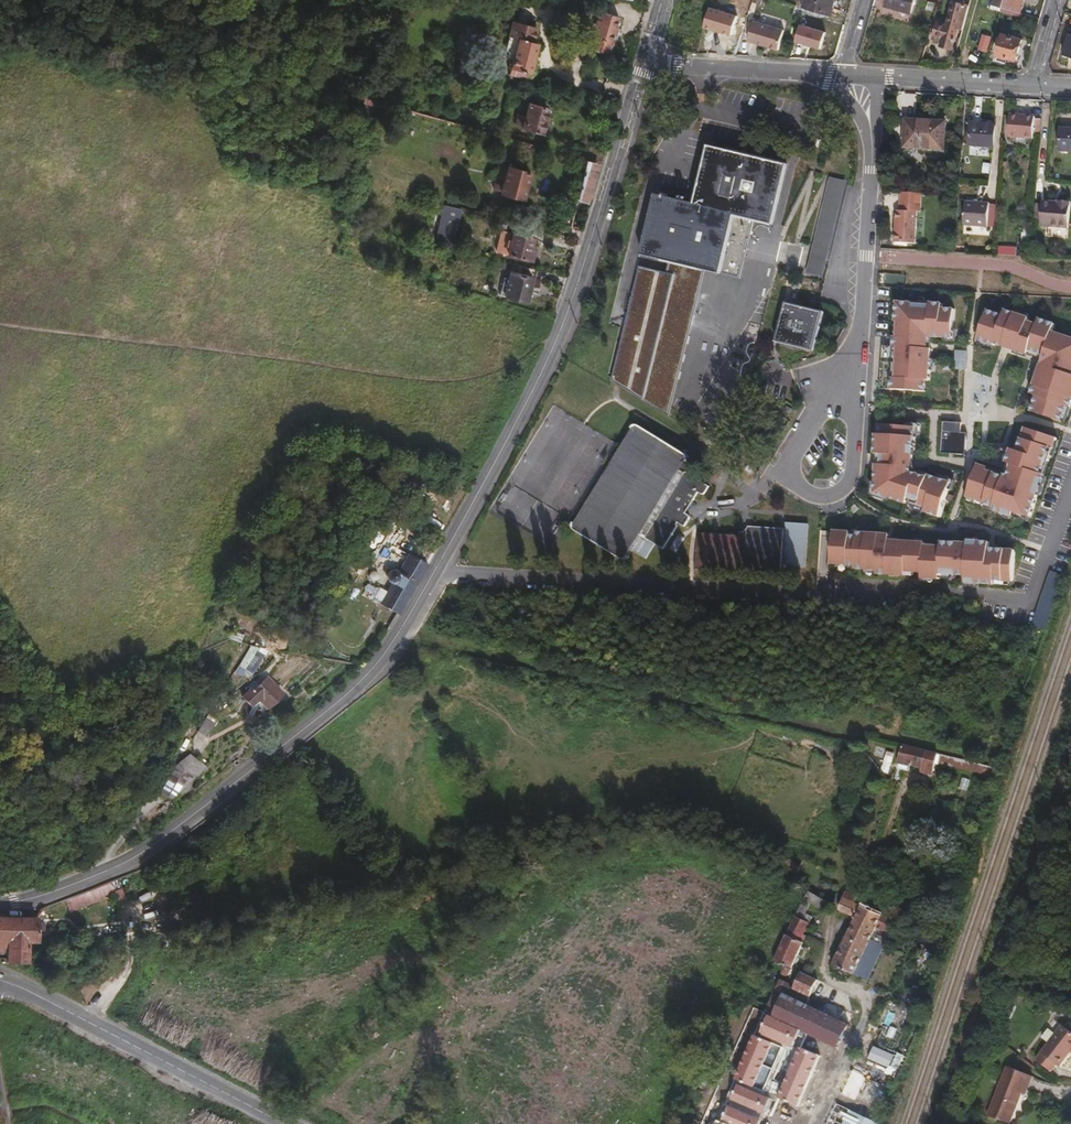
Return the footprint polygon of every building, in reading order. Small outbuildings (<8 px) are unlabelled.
[(833,0),(805,0),(803,5),(830,12),(833,0)] [(914,0),(887,0),(886,4),(911,11),(914,0)] [(1021,0),(1003,0),(1001,6),(1021,11),(1023,5),(1020,4),(1021,0)] [(643,14),(645,6),(630,2),(629,7),(628,11),(643,14)] [(962,29),(966,15),(968,6),(951,2),(945,23),(937,21),(934,32),(943,35),(941,43),(952,46),(953,44),(957,28),(962,29)] [(606,52),(614,25),(617,16),(596,10),(585,46),(606,52)] [(534,42),(537,33),(538,28),(531,26),(514,20),(504,48),(508,49),(508,50),(507,54),(513,56),(509,71),(525,76),(527,70),(528,70),(537,43),(534,42)] [(784,29),(768,24),(753,20),(748,39),(778,49),(784,29)] [(1015,58),(1021,38),(1018,37),(1019,32),(1006,29),(1005,33),(1002,33),(996,52),(1015,58)] [(989,48),(993,35),(983,33),(979,45),(989,48)] [(1069,33),(1062,55),(1068,56),(1068,55),(1070,55),(1070,34),(1069,33)] [(449,72),(451,68),(430,61),(425,76),(440,81),(443,70),(449,72)] [(539,132),(546,109),(546,107),(529,102),(522,127),(539,132)] [(609,122),(612,114),(599,110),(596,119),(609,122)] [(1032,137),(1033,121),(1033,115),(1009,113),(1008,136),(1032,137)] [(942,147),(944,120),(905,118),(904,145),(942,147)] [(992,144),(994,123),(971,122),(969,143),(992,144)] [(1059,127),(1058,149),(1070,150),(1070,128),(1059,127)] [(599,162),(602,152),(587,148),(584,158),(595,161),(599,162)] [(739,258),(745,229),(747,219),(752,220),(772,224),(784,166),(770,163),(706,149),(694,207),(654,198),(641,257),(668,263),(703,271),(739,279),(743,258),(739,258)] [(583,200),(594,164),(584,161),(576,198),(583,200)] [(520,197),(527,172),(527,170),(525,169),(506,164),(505,166),(501,165),(500,166),(494,188),(499,190),(499,191),(520,197)] [(845,181),(828,177),(806,273),(823,277),(845,181)] [(916,242),(916,210),(920,210),(921,191),(900,191),(900,209),(896,209),(895,241),(916,242)] [(1068,226),(1069,200),(1060,199),(1058,201),(1042,200),(1040,224),(1068,226)] [(987,225),(988,201),(964,200),(963,224),(987,225)] [(453,250),(457,227),(460,210),(453,209),(450,208),(442,247),(453,250)] [(748,238),(752,220),(747,219),(745,229),(739,258),(743,258),(748,238)] [(555,234),(557,226),(540,222),(538,230),(555,234)] [(528,246),(530,236),(511,232),(509,241),(507,241),(506,244),(501,244),(500,252),(529,258),(532,247),(528,246)] [(524,299),(530,277),(533,277),(535,269),(511,263),(508,278),(503,277),(501,285),(505,287),(503,294),(524,299)] [(703,271),(668,263),(666,272),(637,266),(612,379),(671,417),(703,271)] [(898,299),(893,384),(931,387),(934,333),(955,334),(957,302),(898,299)] [(813,351),(822,312),(798,307),(785,303),(775,342),(813,351)] [(1043,354),(1028,406),(1068,417),(1070,407),(1070,332),(1054,327),(1056,318),(1006,304),(1004,311),(986,306),(978,336),(1043,354)] [(868,490),(943,510),(952,476),(913,466),(919,440),(912,438),(915,425),(886,417),(868,490)] [(969,494),(1034,513),(1058,431),(1027,422),(1021,442),(1013,440),(1008,457),(1013,459),(1010,470),(978,460),(969,494)] [(685,515),(698,494),(703,497),(708,488),(682,472),(690,459),(636,425),(599,486),(572,530),(573,531),(615,557),(627,564),(634,553),(648,562),(657,548),(662,552),(678,526),(684,529),(690,518),(685,515)] [(962,483),(970,485),(977,462),(969,459),(962,483)] [(808,565),(809,528),(809,524),(788,523),(786,565),(808,565)] [(832,540),(834,561),(858,565),(908,574),(908,569),(923,568),(924,576),(943,574),(943,571),(966,568),(967,575),(1012,583),(1019,545),(967,536),(936,540),(904,534),(892,536),(891,531),(869,527),(858,528),(835,524),(832,540)] [(783,574),(785,532),(751,530),(751,533),(748,535),(699,533),(697,571),(734,572),(783,574)] [(683,551),(690,540),(679,533),(672,545),(683,551)] [(398,613),(427,565),(409,555),(380,604),(398,613)] [(251,673),(257,663),(239,665),(251,673)] [(275,700),(282,692),(266,677),(245,698),(252,705),(258,698),(270,709),(277,702),(275,700)] [(205,737),(216,720),(208,714),(197,732),(205,737)] [(935,761),(937,754),(903,746),(898,762),(910,766),(912,764),(922,767),(921,771),(932,773),(935,761)] [(996,768),(937,754),(935,761),(993,775),(996,768)] [(200,778),(208,766),(190,755),(175,768),(159,793),(171,801),(198,778),(200,778)] [(812,917),(805,913),(810,902),(828,910),(830,904),(807,889),(795,916),(809,923),(812,917)] [(854,904),(859,895),(845,891),(843,899),(854,904)] [(881,950),(883,945),(870,939),(876,927),(892,934),(893,934),(895,920),(862,906),(861,908),(854,904),(843,899),(839,910),(856,919),(833,965),(853,974),(854,973),(867,979),(881,950)] [(35,931),(41,930),(41,921),(36,921),(35,916),(35,917),(0,917),(0,951),(7,951),(7,961),(27,962),(27,940),(33,940),(35,940),(35,931)] [(789,972),(806,936),(803,935),(809,923),(795,916),(770,972),(775,974),(778,973),(780,968),(784,970),(784,972),(785,974),(786,974),(788,973),(789,972)] [(887,944),(892,934),(876,927),(870,939),(883,945),(881,950),(883,951),(887,944)] [(841,1036),(856,1004),(855,998),(834,989),(801,971),(793,986),(779,980),(722,1100),(773,1123),(799,1123),(841,1036)] [(1070,1051),(1070,1035),(1061,1027),(1034,1061),(1049,1073),(1054,1067),(1057,1068),(1070,1051)] [(893,1055),(873,1046),(867,1059),(887,1068),(893,1055)] [(1020,1092),(1022,1088),(1026,1090),(1032,1076),(1007,1065),(987,1114),(1007,1122),(1020,1092)] [(872,1122),(848,1110),(841,1123),(871,1123),(872,1122)]
